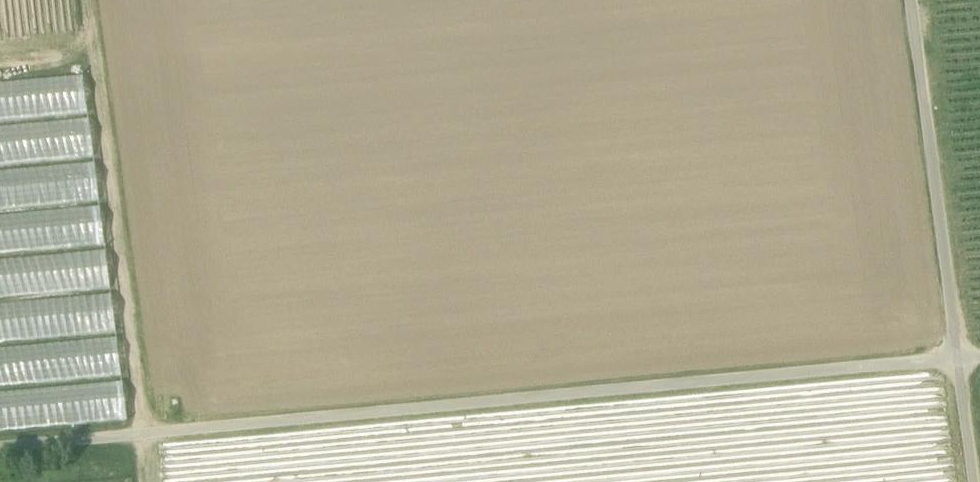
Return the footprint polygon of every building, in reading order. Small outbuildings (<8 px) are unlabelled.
[(66,204),(98,199),(84,117),(39,125),(41,138),(39,139),(42,158),(60,155),(64,182),(63,182),(66,204)] [(59,210),(60,225),(58,225),(59,247),(98,245),(96,215),(86,215),(86,209),(59,210)] [(118,398),(116,383),(105,253),(70,256),(73,290),(0,296),(0,331),(10,331),(11,340),(73,335),(75,354),(65,355),(67,386),(72,385),(73,397),(89,396),(89,401),(118,398)]
